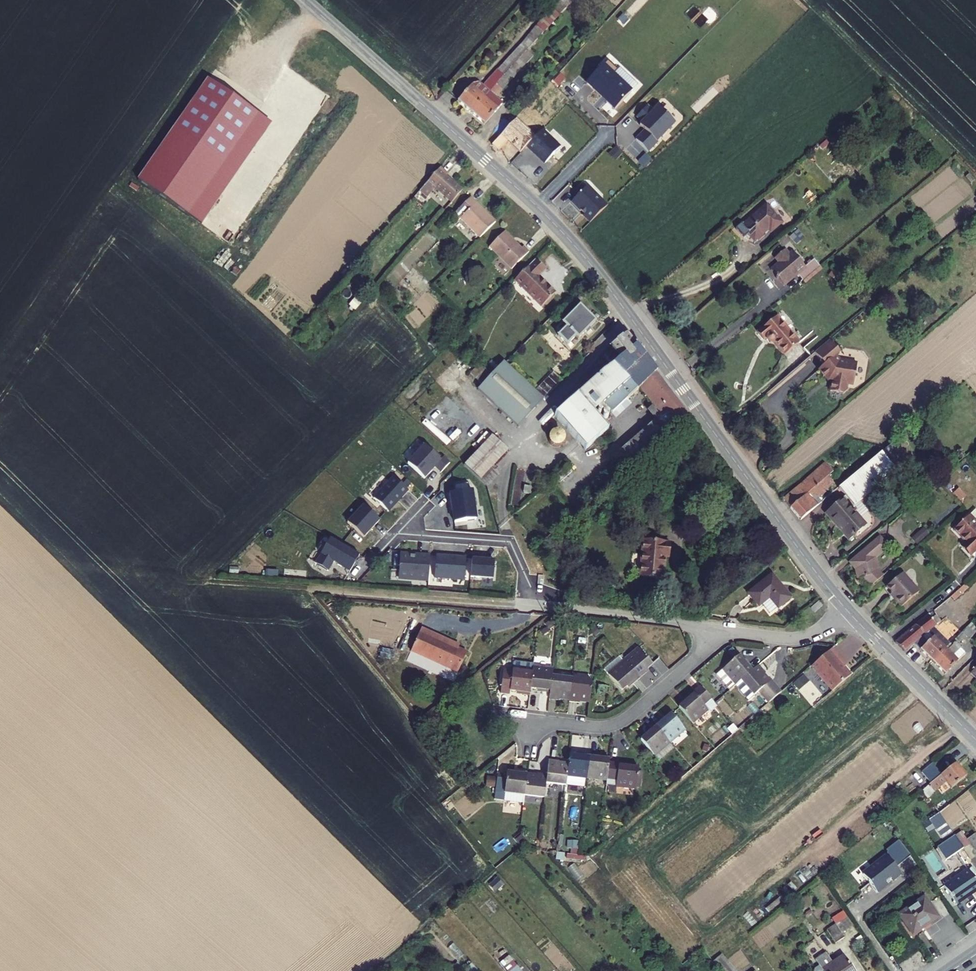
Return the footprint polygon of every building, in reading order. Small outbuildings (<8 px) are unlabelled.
[(564,3),(555,13),(564,21),(572,11),(564,3)] [(483,85),(463,106),(476,117),(514,75),(524,64),(533,55),(564,21),(555,13),(487,88),(483,85)] [(540,61),(533,55),(524,64),(531,71),(540,61)] [(621,72),(611,63),(589,85),(618,112),(634,95),(616,78),(621,72)] [(521,82),(514,75),(476,117),(488,128),(508,107),(503,102),(521,82)] [(258,113),(208,79),(139,181),(188,215),(258,113)] [(636,144),(648,156),(658,147),(657,146),(676,128),(659,111),(654,117),(648,111),(637,121),(643,127),(640,130),(645,135),(636,144)] [(271,123),(258,113),(188,215),(202,224),(271,123)] [(503,138),(523,155),(529,149),(538,140),(518,122),(503,138)] [(538,140),(529,149),(535,155),(536,154),(548,165),(563,150),(545,132),(538,140)] [(442,168),(429,183),(454,205),(464,194),(447,179),(450,176),(442,168)] [(587,187),(572,202),(584,215),(583,216),(590,223),(607,206),(587,187)] [(472,202),(456,219),(462,225),(464,222),(483,240),(499,224),(479,205),(477,207),(472,202)] [(741,225),(735,231),(744,240),(750,235),(756,241),(759,238),(760,240),(765,235),(764,233),(770,228),(773,231),(782,223),(776,216),(777,215),(771,208),(769,209),(765,204),(756,213),(758,215),(744,227),(741,225)] [(504,236),(492,249),(514,271),(530,254),(524,248),(520,251),(504,236)] [(775,266),(767,273),(782,290),(794,279),(801,286),(819,270),(811,262),(803,269),(790,255),(786,258),(781,253),(772,262),(775,266)] [(538,261),(516,282),(544,310),(558,296),(542,280),(549,273),(538,261)] [(578,310),(557,331),(560,334),(555,339),(565,348),(574,340),(577,343),(595,326),(578,310)] [(772,325),(751,342),(758,350),(761,348),(766,353),(771,353),(780,365),(795,352),(772,325)] [(684,418),(627,341),(626,340),(625,340),(624,340),(623,340),(610,350),(609,351),(609,352),(609,353),(611,356),(603,364),(611,372),(557,419),(588,454),(606,439),(617,453),(630,443),(616,425),(611,430),(597,416),(603,410),(611,419),(639,393),(650,408),(647,410),(647,414),(651,420),(655,420),(657,418),(660,421),(632,445),(620,456),(629,468),(684,418)] [(837,360),(826,347),(821,352),(814,358),(824,370),(818,375),(824,382),(827,383),(832,389),(828,398),(839,403),(843,400),(844,393),(850,394),(854,371),(837,368),(833,363),(837,360)] [(493,378),(484,367),(474,376),(483,387),(493,378)] [(516,430),(543,404),(534,395),(507,367),(489,384),(480,393),(516,430)] [(561,386),(553,377),(534,395),(543,404),(561,386)] [(449,442),(473,420),(460,407),(437,429),(449,442)] [(553,447),(553,448),(556,450),(558,450),(560,450),(563,450),(565,449),(567,447),(569,445),(570,443),(570,441),(570,438),(569,436),(567,434),(565,432),(563,431),(561,431),(558,431),(556,431),(554,433),(552,435),(551,436),(551,437),(550,439),(550,442),(551,444),(552,446),(553,447)] [(498,480),(490,473),(507,455),(491,440),(464,468),(488,490),(498,480)] [(632,445),(630,443),(617,453),(620,456),(632,445)] [(893,444),(838,490),(852,508),(907,461),(893,444)] [(424,446),(406,466),(423,481),(434,470),(440,475),(448,466),(442,460),(440,461),(424,446)] [(838,469),(834,472),(841,482),(846,478),(838,469)] [(819,470),(783,500),(801,522),(822,504),(818,500),(824,495),(822,492),(833,483),(828,477),(826,479),(819,470)] [(408,492),(393,479),(373,500),(388,514),(402,498),(402,499),(408,492)] [(468,482),(454,485),(455,492),(446,493),(450,513),(453,512),(454,522),(476,519),(474,506),(476,506),(474,496),(473,496),(472,489),(469,490),(468,482)] [(951,495),(958,501),(963,496),(956,490),(951,495)] [(841,500),(824,515),(848,542),(865,528),(841,500)] [(363,507),(347,525),(363,540),(379,522),(363,507)] [(969,557),(975,550),(975,525),(968,517),(953,531),(965,544),(960,548),(969,557)] [(359,557),(329,540),(315,565),(327,573),(333,564),(349,573),(359,557)] [(861,579),(869,589),(880,579),(875,572),(872,559),(884,549),(876,540),(848,564),(854,572),(856,581),(861,579)] [(641,545),(637,582),(662,584),(665,560),(669,560),(670,548),(641,545)] [(397,578),(427,580),(429,558),(414,557),(414,558),(399,557),(397,578)] [(465,559),(435,557),(433,580),(463,582),(465,559)] [(478,561),(471,560),(469,578),(492,580),(493,562),(478,561)] [(770,572),(748,590),(760,604),(762,602),(769,597),(772,601),(778,596),(784,602),(791,597),(770,572)] [(894,601),(900,609),(919,593),(903,574),(886,588),(891,595),(895,599),(894,601)] [(779,607),(784,602),(778,596),(772,601),(769,597),(762,602),(770,612),(778,606),(779,607)] [(947,617),(959,608),(950,596),(936,607),(944,619),(939,622),(945,629),(948,627),(951,631),(955,628),(947,617)] [(816,602),(808,608),(811,613),(820,606),(816,602)] [(902,653),(911,645),(925,634),(937,624),(934,622),(932,623),(926,616),(893,644),(902,653)] [(953,639),(957,643),(963,637),(966,640),(972,635),(971,634),(975,630),(969,624),(953,639)] [(451,644),(421,631),(411,654),(458,674),(466,654),(449,647),(451,644)] [(911,645),(930,663),(946,646),(944,644),(940,648),(930,638),(925,634),(911,645)] [(930,638),(940,648),(944,644),(934,634),(930,638)] [(968,642),(975,650),(975,639),(974,637),(968,642)] [(930,663),(943,675),(954,662),(949,657),(957,649),(958,648),(953,644),(949,648),(946,646),(930,663)] [(633,649),(618,662),(635,681),(643,675),(640,672),(648,666),(633,649)] [(832,649),(812,666),(833,691),(851,675),(835,657),(837,655),(832,649)] [(957,649),(949,657),(954,662),(962,654),(957,649)] [(613,655),(597,669),(603,675),(618,662),(613,655)] [(737,657),(713,679),(726,694),(731,689),(738,683),(752,670),(745,662),(743,664),(737,657)] [(510,663),(509,670),(528,672),(529,665),(529,663),(512,661),(510,663)] [(618,662),(603,675),(618,692),(624,687),(626,690),(635,681),(618,662)] [(529,665),(528,672),(527,687),(535,688),(535,690),(547,692),(548,675),(550,667),(529,665)] [(766,674),(758,665),(752,670),(738,683),(751,697),(755,693),(766,705),(780,693),(770,683),(769,684),(763,677),(766,674)] [(975,682),(975,666),(968,674),(975,682)] [(792,681),(808,703),(827,689),(811,667),(792,681)] [(505,694),(505,690),(515,691),(515,694),(526,696),(527,687),(528,672),(509,670),(498,668),(496,692),(505,694)] [(568,677),(548,675),(547,692),(545,702),(555,703),(556,697),(566,699),(568,677)] [(589,680),(568,677),(566,699),(565,703),(575,704),(575,701),(587,702),(589,680)] [(751,697),(738,683),(731,689),(744,703),(751,697)] [(682,704),(675,709),(688,725),(702,713),(704,711),(701,707),(708,701),(697,687),(691,693),(689,691),(678,700),(682,704)] [(708,701),(701,707),(704,711),(702,713),(705,717),(715,709),(708,701)] [(656,720),(650,726),(666,744),(680,732),(667,716),(659,723),(656,720)] [(643,737),(638,742),(651,757),(666,744),(650,726),(640,734),(643,737)] [(568,756),(567,765),(566,776),(585,779),(588,754),(579,753),(578,757),(568,756)] [(597,755),(588,754),(585,779),(606,781),(608,763),(608,760),(597,758),(597,755)] [(548,759),(546,774),(545,785),(565,787),(566,776),(567,765),(555,764),(555,760),(548,759)] [(627,766),(608,763),(606,781),(605,787),(634,790),(637,770),(627,769),(627,766)] [(956,763),(922,791),(929,799),(947,784),(952,790),(967,777),(956,763)] [(524,775),(524,772),(512,770),(512,774),(504,773),(504,776),(495,775),(492,794),(522,798),(524,775)] [(915,779),(924,790),(934,781),(926,770),(915,779)] [(533,776),(524,775),(522,798),(543,800),(545,785),(546,774),(533,773),(533,776)] [(943,800),(936,806),(942,812),(949,806),(943,800)] [(936,806),(933,809),(938,815),(942,812),(936,806)] [(948,842),(939,849),(946,860),(964,846),(957,835),(942,812),(938,815),(932,820),(948,842)] [(967,836),(963,831),(957,835),(964,846),(971,841),(967,836)] [(967,836),(975,847),(975,833),(974,831),(967,836)] [(900,841),(886,852),(898,867),(912,856),(900,841)] [(860,872),(876,892),(902,873),(898,867),(886,852),(860,872)] [(945,885),(958,903),(975,891),(975,877),(970,868),(945,885)] [(937,917),(924,898),(900,915),(913,934),(937,917)] [(839,922),(830,928),(839,941),(847,935),(839,922)] [(848,953),(837,961),(831,951),(822,957),(825,962),(820,965),(819,968),(821,970),(860,970),(848,953)]
